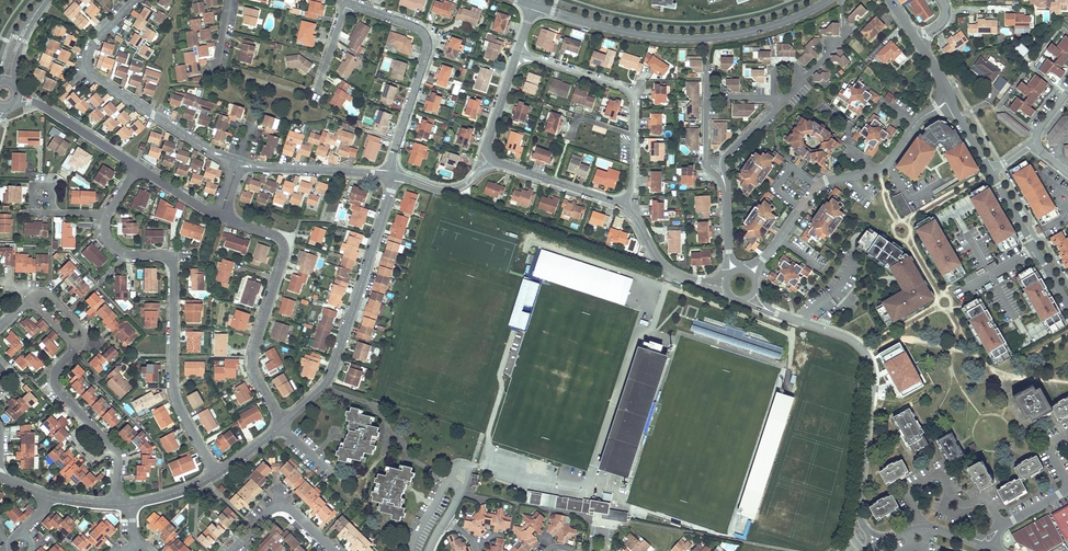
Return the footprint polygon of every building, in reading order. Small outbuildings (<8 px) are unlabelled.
[(93,16),(99,10),(89,0),(90,0),(79,0),(85,5),(87,2),(90,5),(88,8),(84,11),(91,18),(93,16)] [(161,7),(165,9),(171,0),(160,0),(157,4),(161,7)] [(204,13),(204,9),(217,6),(216,0),(206,0),(207,5),(203,6),(203,2),(198,3),(193,4),(195,15),(203,14),(204,13)] [(324,11),(325,6),(320,5),(322,0),(312,0),(309,12),(323,16),(324,11)] [(407,7),(415,10),(416,8),(423,10),(427,0),(425,0),(401,0),(399,4),(407,7)] [(911,6),(912,8),(914,7),(919,14),(924,21),(933,16),(923,1),(924,0),(915,0),(910,4),(911,6)] [(1067,11),(1067,0),(1060,0),(1060,3),(1051,2),(1051,8),(1051,10),(1053,10),(1060,11),(1067,11)] [(143,4),(147,7),(150,9),(153,5),(146,1),(143,4)] [(454,4),(449,3),(445,1),(443,4),(435,2),(432,12),(440,15),(441,12),(452,16),(454,10),(452,10),(454,4)] [(63,14),(72,22),(80,30),(88,22),(78,12),(81,9),(74,2),(63,14)] [(102,7),(101,8),(107,14),(110,10),(104,5),(102,7)] [(858,15),(861,18),(867,12),(861,5),(848,18),(848,24),(855,24),(855,18),(858,15)] [(130,15),(137,19),(138,17),(147,22),(151,15),(155,17),(153,20),(161,25),(164,21),(167,16),(159,11),(156,15),(145,7),(139,15),(133,11),(130,15)] [(243,16),(244,16),(245,16),(244,19),(243,25),(255,27),(259,11),(245,8),(243,16)] [(460,20),(468,23),(476,26),(480,15),(471,12),(463,9),(463,10),(459,9),(455,20),(459,21),(460,20)] [(208,13),(204,13),(203,14),(204,22),(200,23),(200,19),(190,21),(192,32),(192,31),(196,31),(200,30),(201,30),(201,25),(206,25),(214,23),(213,15),(213,12),(208,13)] [(511,23),(509,22),(510,17),(499,14),(494,30),(504,34),(506,30),(509,30),(511,23)] [(1029,17),(1025,17),(1015,16),(1015,14),(1006,14),(1005,26),(1014,26),(1014,28),(1024,28),(1029,28),(1029,17)] [(90,19),(93,22),(96,25),(99,22),(93,16),(91,18),(90,19)] [(138,17),(137,19),(132,26),(141,32),(144,34),(141,38),(143,39),(146,41),(150,43),(156,34),(147,28),(145,31),(142,29),(144,26),(147,22),(138,17)] [(871,42),(878,35),(877,34),(884,26),(876,18),(862,32),(865,36),(871,42)] [(997,33),(997,21),(985,21),(985,20),(978,20),(978,25),(969,25),(969,33),(997,33)] [(313,45),(314,40),(316,34),(313,33),(315,25),(303,22),(298,41),(304,43),(313,45)] [(351,42),(349,47),(356,52),(360,54),(363,49),(359,47),(371,29),(362,23),(356,32),(352,37),(351,37),(349,41),(351,42)] [(130,30),(131,29),(124,24),(121,28),(128,32),(130,30)] [(827,36),(827,33),(833,33),(833,36),(839,36),(839,24),(833,24),(826,30),(820,29),(820,36),(827,36)] [(72,48),(73,46),(76,38),(64,33),(66,28),(57,25),(52,35),(61,39),(63,35),(67,37),(63,45),(72,48)] [(196,31),(192,31),(192,32),(187,32),(189,48),(193,48),(197,47),(199,47),(198,42),(211,40),(210,32),(210,29),(206,29),(201,30),(200,30),(201,39),(197,39),(196,31)] [(547,51),(551,52),(554,45),(554,43),(550,42),(553,33),(542,29),(539,37),(541,38),(538,46),(547,49),(547,51)] [(946,40),(950,45),(942,50),(947,56),(968,41),(961,31),(952,38),(952,37),(946,40)] [(408,50),(410,44),(411,41),(407,39),(404,38),(404,36),(395,33),(391,44),(401,47),(400,51),(410,55),(412,51),(408,50)] [(138,36),(135,34),(129,43),(138,49),(135,53),(138,54),(146,60),(152,50),(144,45),(146,41),(143,39),(141,38),(138,36)] [(114,39),(118,42),(121,44),(123,40),(117,35),(114,39)] [(492,39),(495,40),(496,37),(488,35),(486,40),(488,41),(486,47),(488,48),(490,42),(491,42),(492,39)] [(1057,48),(1063,52),(1067,46),(1067,38),(1066,36),(1057,48)] [(444,51),(446,51),(447,52),(446,57),(456,60),(459,50),(463,52),(465,46),(461,45),(462,41),(452,38),(450,43),(447,43),(444,51)] [(578,54),(582,44),(565,38),(560,53),(565,54),(566,50),(578,54)] [(817,60),(817,54),(811,48),(814,45),(821,45),(821,39),(814,38),(805,48),(804,54),(798,60),(802,64),(805,66),(811,60),(811,58),(813,56),(814,57),(817,60)] [(50,39),(46,49),(44,54),(52,57),(54,53),(55,53),(56,50),(60,51),(59,55),(57,59),(66,63),(65,65),(67,66),(69,67),(73,68),(74,64),(67,61),(70,53),(57,47),(59,43),(50,39)] [(488,48),(484,58),(495,62),(498,53),(501,46),(503,47),(504,43),(495,40),(492,39),(491,42),(490,42),(488,48)] [(244,40),(244,42),(243,44),(244,44),(242,52),(240,62),(251,64),(255,47),(252,46),(253,42),(244,40)] [(109,69),(111,70),(114,61),(106,58),(107,54),(111,55),(114,46),(104,42),(102,46),(100,52),(105,53),(102,61),(98,60),(95,68),(99,69),(100,66),(109,69)] [(881,61),(883,62),(884,64),(891,57),(898,64),(906,57),(891,42),(885,48),(882,44),(868,57),(872,61),(874,59),(877,56),(881,61)] [(276,48),(281,50),(283,45),(276,44),(273,53),(275,53),(276,48)] [(796,50),(789,44),(783,44),(783,57),(789,57),(796,57),(796,50)] [(1047,50),(1058,58),(1063,52),(1057,48),(1052,44),(1048,49),(1047,50)] [(207,46),(199,47),(197,47),(199,55),(194,56),(194,52),(184,54),(186,65),(189,64),(193,64),(196,63),(195,59),(198,58),(208,57),(207,48),(207,46)] [(831,62),(837,62),(843,68),(850,62),(844,56),(844,49),(837,49),(837,56),(835,56),(831,56),(831,62)] [(609,50),(606,56),(614,59),(617,52),(609,50)] [(122,78),(125,79),(128,69),(120,67),(121,63),(125,64),(128,55),(117,51),(114,61),(119,62),(114,75),(122,78)] [(354,70),(360,61),(363,56),(360,54),(356,52),(353,56),(349,53),(347,55),(346,58),(348,59),(346,63),(344,64),(342,63),(337,71),(348,78),(353,70),(354,70)] [(606,56),(594,52),(590,62),(607,68),(608,64),(612,65),(614,59),(606,56)] [(653,57),(647,52),(643,63),(647,65),(653,57)] [(758,58),(764,64),(771,64),(771,61),(771,52),(753,52),(753,58),(758,58)] [(1060,69),(1067,58),(1067,56),(1063,52),(1058,58),(1054,64),(1060,69)] [(49,74),(53,76),(58,77),(62,67),(50,62),(52,57),(44,54),(43,53),(39,64),(47,68),(49,64),(53,66),(49,74)] [(640,59),(624,54),(620,64),(637,70),(636,71),(640,72),(643,65),(639,63),(640,59)] [(653,57),(647,65),(652,68),(650,71),(657,75),(659,73),(663,76),(669,67),(661,62),(663,59),(655,54),(653,57)] [(290,57),(290,62),(291,67),(297,66),(300,69),(307,74),(313,65),(305,59),(303,62),(300,59),(299,56),(290,57)] [(290,62),(290,57),(286,57),(288,69),(296,68),(299,71),(300,69),(297,66),(291,67),(290,62)] [(727,71),(733,64),(734,58),(721,58),(721,71),(727,71)] [(986,74),(985,75),(984,76),(992,82),(1000,72),(981,58),(975,66),(986,74)] [(1045,75),(1049,70),(1054,64),(1048,59),(1044,65),(1039,71),(1045,75)] [(690,67),(697,73),(703,74),(703,67),(703,61),(690,60),(690,67)] [(136,87),(139,88),(142,78),(134,76),(135,72),(139,73),(142,64),(131,61),(128,69),(133,71),(128,84),(136,87)] [(391,78),(397,79),(402,81),(407,64),(397,61),(391,78)] [(196,63),(193,64),(189,64),(190,73),(186,73),(185,65),(175,67),(178,82),(188,81),(187,76),(200,74),(199,66),(198,63),(196,63)] [(814,75),(814,77),(814,82),(820,82),(823,79),(826,82),(829,79),(829,66),(826,63),(823,67),(823,72),(820,75),(817,72),(814,75)] [(1065,73),(1060,69),(1054,64),(1049,70),(1061,79),(1062,77),(1065,73)] [(759,69),(759,65),(746,65),(746,78),(751,78),(751,69),(759,69)] [(435,78),(437,79),(438,79),(437,83),(447,87),(453,69),(442,66),(441,70),(438,69),(435,78)] [(875,72),(870,67),(869,68),(882,81),(883,80),(877,74),(876,74),(874,72),(875,72)] [(42,88),(46,90),(51,92),(55,81),(43,76),(45,72),(36,68),(31,78),(40,82),(42,78),(46,80),(42,88)] [(493,71),(487,69),(482,68),(474,89),(486,92),(493,71)] [(146,80),(144,86),(142,93),(153,97),(156,87),(148,85),(149,81),(157,84),(160,74),(145,69),(142,78),(146,80)] [(752,70),(751,77),(758,83),(763,83),(764,83),(764,71),(752,70)] [(523,92),(534,95),(541,77),(529,73),(523,92)] [(1033,91),(1042,80),(1036,75),(1027,86),(1033,91)] [(992,87),(999,92),(1008,82),(1001,76),(992,87)] [(860,77),(853,87),(851,90),(848,88),(845,91),(842,89),(837,96),(841,99),(843,95),(849,100),(853,102),(850,105),(854,107),(851,111),(855,113),(857,110),(860,112),(863,109),(860,106),(862,103),(864,100),(867,102),(869,99),(876,104),(881,97),(871,90),(868,93),(865,91),(862,89),(864,85),(861,83),(863,80),(860,77)] [(567,98),(571,86),(562,83),(556,82),(557,80),(553,79),(549,92),(567,98)] [(727,80),(727,86),(733,92),(736,92),(739,92),(739,80),(727,80)] [(1033,91),(1039,96),(1048,84),(1042,80),(1033,91)] [(63,90),(69,85),(66,82),(60,87),(63,90)] [(692,101),(686,107),(686,120),(699,120),(699,82),(687,82),(687,95),(692,101)] [(1017,88),(1028,97),(1033,91),(1027,86),(1022,82),(1018,87),(1017,88)] [(341,84),(339,86),(338,88),(339,89),(335,95),(330,104),(339,110),(349,95),(346,93),(348,89),(341,84)] [(69,85),(63,90),(66,94),(72,88),(69,85)] [(87,90),(88,92),(90,93),(96,88),(93,85),(87,90)] [(381,102),(386,103),(392,105),(397,88),(391,86),(387,85),(383,97),(381,102)] [(652,99),(655,99),(655,105),(660,105),(660,103),(666,104),(666,87),(660,87),(660,85),(656,85),(656,91),(652,91),(652,99)] [(588,93),(580,90),(581,88),(576,86),(572,101),(593,108),(595,100),(587,97),(588,93)] [(1030,107),(1039,96),(1033,91),(1028,97),(1024,102),(1030,107)] [(896,97),(892,95),(889,92),(884,99),(891,104),(896,97)] [(73,108),(75,106),(80,101),(72,93),(65,99),(62,96),(58,99),(62,103),(66,100),(73,108)] [(80,101),(75,106),(82,114),(89,107),(87,104),(90,102),(96,108),(103,101),(101,99),(95,93),(85,102),(82,99),(80,101)] [(425,105),(427,106),(428,106),(426,112),(430,113),(431,112),(437,113),(442,98),(436,96),(437,94),(433,93),(431,98),(428,97),(425,105)] [(104,97),(101,99),(103,101),(104,103),(110,97),(107,94),(104,97)] [(181,107),(184,98),(175,95),(173,94),(170,104),(181,107)] [(191,120),(193,121),(196,112),(192,110),(188,109),(189,105),(193,106),(198,108),(201,100),(196,98),(196,97),(186,94),(185,94),(184,98),(181,107),(185,109),(183,117),(191,120)] [(1015,114),(1019,108),(1024,102),(1018,98),(1009,109),(1012,112),(1015,114)] [(477,115),(480,116),(483,108),(480,107),(481,101),(477,100),(477,101),(470,99),(465,115),(471,117),(471,119),(475,120),(477,115)] [(211,118),(207,116),(203,115),(204,111),(213,114),(216,105),(201,100),(198,108),(198,109),(202,110),(197,123),(208,127),(211,118)] [(617,115),(620,116),(622,108),(619,107),(621,102),(617,100),(616,102),(610,100),(605,116),(611,118),(610,120),(615,121),(617,115)] [(99,111),(96,108),(88,115),(96,123),(103,116),(101,113),(104,111),(106,113),(109,117),(116,110),(115,108),(109,102),(104,107),(99,111)] [(512,115),(515,116),(513,122),(517,123),(518,121),(524,123),(529,108),(523,106),(524,104),(520,102),(518,108),(515,107),(512,115)] [(1035,111),(1030,107),(1024,102),(1019,108),(1031,117),(1033,115),(1035,111)] [(121,103),(115,108),(116,110),(118,111),(124,106),(121,103)] [(748,117),(755,111),(755,104),(733,104),(733,117),(748,117)] [(229,120),(235,122),(237,117),(240,119),(244,108),(235,105),(231,116),(229,115),(227,119),(229,120)] [(113,120),(109,117),(102,124),(110,132),(117,125),(114,122),(117,120),(123,126),(127,122),(130,119),(128,117),(123,111),(113,120)] [(391,115),(385,113),(384,112),(380,111),(376,123),(375,128),(385,131),(389,120),(391,115)] [(135,112),(128,117),(130,119),(131,120),(137,115),(135,112)] [(558,129),(560,130),(563,122),(560,121),(562,116),(552,113),(546,131),(555,135),(558,129)] [(866,153),(869,155),(873,158),(880,147),(876,145),(878,142),(881,139),(884,141),(886,138),(890,140),(897,130),(890,125),(885,132),(882,130),(879,128),(881,124),(878,122),(880,119),(873,114),(869,121),(872,123),(870,126),(868,129),(864,127),(862,130),(859,128),(852,138),(859,143),(863,136),(866,139),(869,141),(867,144),(870,146),(866,153)] [(648,128),(651,128),(651,134),(661,134),(662,115),(651,115),(651,120),(648,120),(648,128)] [(267,128),(265,132),(271,134),(273,135),(274,130),(272,129),(275,119),(266,116),(263,126),(267,128)] [(801,127),(798,130),(805,135),(808,132),(813,131),(816,133),(815,136),(818,138),(820,136),(823,138),(824,143),(822,147),(828,151),(830,148),(834,150),(836,147),(839,149),(843,144),(844,142),(837,138),(834,141),(832,139),(828,137),(831,133),(814,122),(811,125),(808,123),(799,116),(797,120),(800,122),(797,125),(801,127)] [(218,130),(225,132),(228,124),(236,127),(237,122),(235,122),(229,120),(229,121),(220,118),(216,129),(218,130)] [(422,126),(419,125),(416,132),(419,133),(417,139),(421,141),(422,139),(428,141),(431,133),(435,121),(429,119),(428,121),(424,120),(422,126)] [(128,131),(130,130),(131,128),(137,135),(144,128),(137,120),(127,129),(123,126),(116,132),(124,140),(131,134),(128,131)] [(902,170),(911,176),(910,177),(911,178),(915,181),(924,168),(923,167),(937,147),(939,144),(942,146),(952,163),(950,164),(960,181),(965,178),(964,176),(972,172),(973,173),(978,170),(968,153),(966,154),(963,148),(965,147),(955,130),(952,131),(951,130),(950,129),(949,128),(948,127),(947,126),(945,125),(944,125),(943,124),(942,124),(940,124),(938,121),(928,127),(930,130),(925,133),(922,137),(920,135),(917,139),(919,141),(917,145),(918,147),(915,151),(913,150),(910,154),(908,152),(896,169),(901,172),(902,170)] [(928,127),(938,121),(937,121),(933,122),(932,123),(927,126),(926,127),(924,129),(923,130),(920,135),(922,137),(925,133),(930,130),(928,127)] [(941,121),(938,121),(940,124),(942,124),(943,124),(944,125),(945,125),(947,126),(948,127),(949,128),(950,129),(951,130),(952,131),(955,130),(954,128),(951,125),(946,122),(941,121)] [(714,145),(720,145),(727,139),(731,139),(731,133),(727,133),(727,123),(714,123),(714,129),(714,136),(714,141),(714,145)] [(798,130),(795,128),(793,132),(796,134),(794,137),(791,135),(788,138),(785,136),(783,139),(793,146),(796,148),(793,151),(810,163),(812,160),(816,162),(819,164),(817,167),(827,174),(829,171),(826,168),(828,165),(825,163),(827,160),(824,158),(826,155),(829,157),(831,153),(828,151),(822,147),(819,150),(815,151),(815,153),(811,154),(808,152),(810,149),(806,147),(805,149),(802,147),(801,143),(804,143),(803,139),(805,135),(798,130)] [(474,137),(471,136),(473,130),(469,129),(468,131),(462,129),(457,144),(463,146),(463,148),(467,149),(469,144),(472,145),(474,137)] [(699,129),(693,129),(686,129),(686,144),(692,151),(699,151),(699,129)] [(227,133),(225,132),(218,130),(214,140),(213,140),(212,144),(218,146),(226,149),(227,146),(227,144),(224,143),(227,133)] [(28,143),(31,143),(34,143),(34,145),(39,145),(40,132),(18,131),(18,143),(28,143)] [(271,134),(265,132),(263,131),(262,136),(270,138),(267,146),(274,148),(276,149),(280,138),(271,135),(271,134)] [(297,144),(301,145),(302,144),(304,136),(303,136),(296,133),(289,131),(286,140),(294,143),(293,147),(285,144),(282,153),(292,157),(297,144)] [(355,136),(340,131),(338,138),(337,140),(342,141),(337,154),(348,158),(349,155),(351,149),(347,147),(343,146),(344,142),(352,145),(355,136)] [(517,153),(515,158),(520,159),(523,148),(519,146),(523,135),(512,131),(508,141),(510,142),(507,150),(517,153)] [(158,159),(161,150),(157,148),(161,136),(150,132),(147,141),(155,144),(154,148),(151,146),(149,151),(147,155),(158,159)] [(326,148),(318,145),(318,146),(315,155),(318,155),(326,158),(330,145),(335,147),(337,140),(338,138),(323,132),(321,137),(320,141),(328,144),(326,148)] [(299,154),(301,155),(309,157),(314,144),(318,146),(318,145),(320,141),(321,137),(311,133),(307,142),(311,144),(310,147),(302,144),(301,145),(300,149),(299,154)] [(56,135),(49,145),(57,150),(56,151),(63,156),(66,151),(70,145),(63,141),(64,140),(56,135)] [(367,140),(370,140),(367,148),(364,157),(374,161),(377,152),(380,144),(379,144),(381,139),(369,135),(367,140)] [(913,150),(915,151),(918,147),(917,145),(919,141),(917,139),(908,152),(910,154),(913,150)] [(167,142),(164,141),(161,150),(169,153),(168,157),(164,155),(161,164),(172,168),(175,159),(170,157),(175,145),(167,142)] [(420,167),(423,158),(425,151),(427,152),(429,147),(422,145),(415,143),(413,151),(412,154),(408,163),(420,167)] [(648,150),(652,150),(652,154),(652,161),(664,161),(664,144),(648,144),(648,150)] [(940,149),(950,164),(952,163),(942,146),(939,144),(937,147),(940,149)] [(271,159),(274,148),(267,146),(265,145),(262,156),(258,155),(257,159),(265,162),(265,161),(266,158),(271,159)] [(358,149),(351,147),(351,149),(349,155),(353,156),(354,153),(357,153),(358,149)] [(76,169),(78,166),(81,162),(82,161),(86,164),(91,156),(78,148),(68,164),(76,169)] [(544,165),(545,162),(551,164),(552,160),(550,159),(552,153),(543,150),(537,148),(535,154),(533,154),(532,158),(537,160),(536,163),(544,165)] [(181,151),(178,150),(175,159),(183,162),(182,165),(178,164),(175,173),(186,177),(189,168),(185,166),(189,153),(181,151)] [(769,153),(767,156),(764,153),(760,151),(758,154),(756,157),(752,155),(741,172),(744,175),(742,178),(739,181),(742,183),(746,186),(744,189),(747,191),(745,194),(748,197),(755,187),(757,183),(761,186),(766,178),(772,169),(769,167),(771,164),(773,161),(780,165),(785,158),(775,152),(772,155),(769,153)] [(456,167),(458,162),(460,157),(444,152),(440,165),(446,167),(447,164),(456,167)] [(25,172),(25,170),(25,167),(25,162),(25,153),(12,153),(12,172),(25,172)] [(195,159),(192,159),(189,168),(197,171),(196,174),(192,173),(189,182),(200,186),(203,177),(198,175),(203,162),(195,159)] [(586,178),(590,167),(581,164),(581,162),(571,159),(568,169),(577,173),(577,174),(577,175),(586,178)] [(1033,174),(1026,161),(1011,169),(1018,181),(1016,182),(1022,190),(1023,189),(1026,194),(1022,197),(1028,207),(1030,206),(1033,210),(1035,209),(1044,224),(1058,216),(1050,202),(1051,201),(1045,192),(1044,192),(1041,187),(1043,187),(1035,173),(1033,174)] [(106,181),(107,180),(108,179),(109,180),(110,180),(114,173),(103,166),(94,180),(103,186),(106,181)] [(693,180),(695,180),(696,180),(696,172),(693,172),(693,166),(688,166),(688,168),(682,168),(682,185),(688,185),(688,187),(693,186),(693,180)] [(208,168),(206,167),(203,177),(208,178),(211,180),(210,183),(206,182),(203,191),(208,193),(214,195),(217,186),(212,184),(215,177),(219,179),(221,171),(217,169),(217,171),(208,168)] [(618,176),(608,173),(607,174),(597,170),(593,182),(604,186),(605,183),(615,186),(618,176)] [(910,177),(911,176),(902,170),(901,172),(900,173),(910,179),(911,178),(910,177)] [(651,178),(648,178),(648,186),(651,186),(651,192),(661,192),(661,172),(651,173),(651,178)] [(260,192),(262,183),(260,182),(252,180),(252,178),(248,177),(246,184),(250,186),(247,193),(243,191),(241,196),(240,201),(250,204),(254,195),(250,194),(251,190),(259,193),(260,192)] [(264,194),(260,192),(259,193),(257,201),(267,205),(269,200),(270,196),(267,194),(268,191),(276,193),(279,184),(276,183),(268,181),(264,194)] [(276,193),(273,202),(284,205),(287,196),(283,195),(284,191),(293,194),(293,193),(294,189),(296,185),(293,184),(285,181),(281,194),(276,193)] [(297,195),(293,193),(293,194),(290,202),(300,206),(304,197),(300,196),(301,192),(309,194),(312,185),(310,184),(302,182),(297,195)] [(314,195),(309,194),(306,203),(317,207),(320,198),(317,196),(318,192),(326,195),(327,191),(329,186),(318,182),(314,195)] [(499,195),(503,196),(505,188),(488,182),(484,193),(498,198),(499,195)] [(971,200),(995,241),(998,239),(1005,252),(1018,245),(1010,232),(1013,230),(1007,220),(1005,221),(996,207),(999,206),(990,190),(987,191),(984,185),(971,193),(974,199),(971,200)] [(8,203),(14,203),(20,203),(21,186),(8,186),(8,203)] [(365,203),(369,193),(363,192),(359,190),(359,189),(355,187),(349,204),(353,205),(360,207),(362,202),(365,203)] [(131,208),(136,210),(142,212),(143,208),(145,209),(150,193),(140,189),(136,198),(134,204),(132,204),(131,208)] [(521,193),(514,191),(511,200),(517,202),(516,205),(520,206),(520,204),(528,207),(528,205),(532,193),(533,191),(529,189),(527,192),(524,191),(523,194),(521,193)] [(400,212),(406,213),(412,215),(418,195),(407,191),(404,201),(402,207),(400,212)] [(769,202),(774,196),(767,191),(760,201),(763,203),(761,206),(759,210),(755,208),(744,224),(747,227),(745,230),(748,232),(746,235),(749,238),(747,241),(750,243),(745,250),(749,252),(751,249),(754,251),(759,244),(756,242),(758,239),(761,236),(764,238),(775,221),(772,219),(774,216),(776,213),(773,210),(770,208),(772,205),(769,202)] [(837,195),(832,192),(828,199),(831,201),(829,204),(826,207),(823,205),(819,212),(815,216),(812,221),(815,224),(813,227),(811,230),(807,228),(800,238),(807,243),(812,236),(815,238),(817,235),(821,237),(824,239),(826,236),(828,233),(832,235),(843,219),(840,216),(842,213),(844,210),(841,208),(840,206),(838,205),(840,202),(837,200),(842,193),(840,191),(837,195)] [(83,200),(83,204),(89,204),(89,202),(94,202),(95,192),(71,192),(71,202),(80,202),(80,200),(83,200)] [(537,195),(532,193),(528,205),(533,206),(537,195)] [(912,213),(900,193),(893,197),(904,217),(912,213)] [(701,213),(701,219),(709,218),(708,207),(708,205),(710,204),(710,200),(710,196),(695,197),(696,213),(701,213)] [(559,200),(553,199),(552,201),(541,198),(538,208),(547,211),(547,210),(555,212),(559,200)] [(155,217),(170,221),(173,214),(175,214),(176,210),(172,209),(166,207),(167,204),(161,200),(155,217)] [(564,200),(561,207),(565,209),(563,214),(579,219),(583,208),(576,206),(567,203),(568,202),(568,201),(564,200)] [(650,216),(653,216),(653,222),(657,222),(658,220),(664,220),(664,204),(658,203),(658,201),(653,201),(653,207),(650,207),(650,216)] [(351,209),(354,210),(349,225),(361,229),(363,224),(366,214),(368,215),(369,210),(364,208),(361,207),(360,207),(353,205),(351,209)] [(1004,214),(999,206),(996,207),(1005,221),(1007,220),(1004,214)] [(606,228),(610,217),(593,212),(589,223),(606,228)] [(10,230),(10,226),(12,226),(12,219),(10,219),(10,215),(0,214),(0,220),(0,221),(0,233),(10,233),(10,230)] [(392,233),(391,237),(402,240),(409,219),(398,215),(395,224),(394,227),(393,226),(391,232),(392,233)] [(920,230),(917,232),(927,248),(930,246),(938,261),(935,262),(941,272),(944,270),(948,278),(951,283),(964,276),(956,263),(959,261),(936,221),(933,223),(930,217),(917,224),(918,226),(920,230)] [(123,224),(125,224),(126,224),(126,228),(123,228),(123,235),(136,235),(136,224),(132,223),(132,219),(122,219),(122,224),(123,224)] [(194,237),(202,240),(205,229),(185,222),(181,235),(193,239),(194,237)] [(75,228),(73,228),(72,228),(70,228),(70,223),(63,223),(62,248),(74,248),(75,228)] [(709,229),(709,223),(698,224),(699,243),(710,243),(709,237),(712,237),(712,229),(709,229)] [(47,238),(47,231),(47,224),(42,224),(33,224),(24,224),(24,235),(41,236),(41,238),(47,238)] [(313,236),(312,236),(311,236),(310,240),(321,244),(326,230),(316,227),(314,231),(313,236)] [(612,238),(611,241),(625,246),(628,235),(611,229),(608,236),(612,238)] [(904,291),(881,304),(883,307),(877,310),(885,323),(886,322),(890,320),(892,323),(923,305),(921,302),(923,301),(925,304),(931,301),(929,298),(932,297),(908,256),(907,255),(906,254),(905,255),(904,256),(903,257),(901,255),(903,252),(874,232),(873,234),(867,230),(859,243),(864,247),(862,249),(887,267),(889,266),(894,275),(898,273),(907,289),(904,291)] [(1021,243),(1013,230),(1010,232),(1018,245),(1021,243)] [(151,244),(151,243),(151,242),(154,242),(163,243),(163,231),(146,231),(146,244),(151,244)] [(669,253),(680,253),(680,231),(669,231),(669,235),(668,235),(668,241),(669,241),(669,244),(669,253)] [(1050,238),(1055,245),(1056,244),(1061,251),(1059,252),(1063,259),(1062,260),(1066,267),(1067,266),(1067,239),(1067,238),(1065,239),(1061,231),(1050,238)] [(352,232),(344,256),(356,260),(357,256),(355,255),(357,252),(359,243),(361,240),(362,241),(364,236),(352,232)] [(228,235),(226,241),(225,246),(242,252),(244,247),(248,248),(250,241),(246,239),(245,241),(235,237),(228,235)] [(381,261),(394,265),(395,260),(402,240),(391,237),(389,236),(388,241),(389,242),(388,245),(385,254),(384,256),(383,256),(381,261)] [(1005,252),(998,239),(995,241),(1002,254),(1005,252)] [(260,262),(262,263),(264,263),(266,257),(269,247),(258,243),(251,264),(259,266),(260,262)] [(86,255),(89,259),(93,262),(98,269),(107,260),(91,244),(81,253),(84,257),(86,255)] [(930,246),(927,248),(935,262),(938,261),(930,246)] [(8,265),(11,265),(11,264),(15,265),(15,255),(12,255),(12,249),(0,248),(0,255),(3,255),(5,255),(5,256),(5,265),(8,265)] [(620,276),(541,250),(533,276),(611,302),(620,276)] [(302,267),(300,272),(308,275),(312,276),(314,271),(309,269),(313,255),(303,251),(300,259),(298,265),(302,267)] [(701,253),(691,254),(692,266),(702,265),(702,263),(711,263),(710,251),(706,251),(701,251),(701,253)] [(31,269),(32,259),(28,259),(28,255),(15,255),(15,265),(15,267),(15,270),(27,271),(27,269),(31,269)] [(32,259),(31,269),(36,269),(36,271),(48,271),(49,256),(36,255),(36,259),(32,259)] [(86,255),(84,257),(91,264),(93,262),(89,259),(86,255)] [(796,293),(798,290),(800,287),(797,284),(799,281),(796,279),(799,276),(801,273),(807,277),(812,270),(810,269),(807,267),(805,265),(802,263),(800,266),(796,264),(794,267),(791,265),(788,263),(790,260),(783,255),(778,262),(782,264),(779,267),(783,269),(780,273),(778,276),(772,271),(769,276),(767,278),(777,285),(779,282),(783,284),(785,281),(788,283),(791,285),(789,289),(792,291),(796,293)] [(344,256),(336,280),(348,284),(350,279),(348,279),(349,275),(352,266),(353,263),(355,264),(356,260),(344,256)] [(235,263),(223,259),(222,263),(220,267),(216,281),(222,283),(221,286),(229,289),(230,285),(227,284),(231,274),(235,263)] [(63,281),(64,280),(73,272),(76,269),(68,261),(59,270),(63,275),(60,278),(63,281)] [(386,291),(394,265),(381,261),(379,266),(381,267),(380,270),(377,279),(376,282),(375,281),(373,286),(386,291)] [(967,274),(959,261),(956,263),(964,276),(967,274)] [(997,265),(995,261),(987,265),(989,269),(997,265)] [(1052,303),(1044,289),(1047,288),(1037,271),(1034,273),(1031,267),(1018,275),(1021,280),(1019,282),(1042,322),(1045,320),(1053,333),(1065,326),(1058,313),(1061,312),(1055,301),(1052,303)] [(73,272),(64,280),(69,286),(66,289),(69,292),(81,280),(77,277),(80,274),(76,269),(73,272)] [(145,292),(149,292),(154,292),(154,280),(156,280),(156,269),(145,269),(145,292)] [(191,274),(192,274),(192,280),(192,291),(204,291),(204,274),(198,274),(198,269),(190,269),(190,274),(191,274)] [(300,272),(299,274),(299,276),(294,274),(288,291),(299,294),(303,284),(304,278),(307,279),(308,275),(300,272)] [(898,273),(894,275),(904,291),(907,289),(898,273)] [(124,291),(124,286),(124,282),(126,282),(126,276),(116,276),(115,300),(128,300),(128,291),(126,291),(124,291)] [(81,280),(69,292),(72,295),(75,292),(81,298),(90,289),(94,284),(89,279),(84,284),(81,280)] [(254,303),(255,299),(257,294),(256,294),(258,288),(260,288),(262,284),(249,280),(242,299),(254,303)] [(340,308),(342,304),(340,304),(341,300),(344,291),(345,288),(346,289),(348,284),(336,280),(328,304),(340,308)] [(384,297),(386,291),(373,286),(371,292),(373,292),(372,295),(369,304),(368,307),(366,307),(366,309),(365,312),(377,316),(384,297)] [(1051,295),(1047,288),(1044,289),(1052,303),(1055,301),(1051,295)] [(94,310),(104,301),(102,299),(100,301),(93,293),(85,301),(91,307),(86,312),(89,315),(94,310)] [(284,303),(283,306),(282,309),(281,308),(279,314),(290,317),(296,302),(283,298),(282,302),(283,302),(284,303)] [(1006,343),(983,303),(980,304),(977,299),(964,306),(967,312),(965,313),(974,330),(977,328),(985,342),(982,343),(987,354),(990,352),(997,363),(998,365),(1010,358),(1003,345),(1006,343)] [(187,313),(187,323),(200,323),(200,311),(202,311),(202,305),(200,305),(200,301),(185,300),(185,305),(187,305),(187,311),(189,311),(189,313),(187,313)] [(106,303),(104,301),(94,310),(89,315),(92,319),(97,314),(103,320),(111,312),(104,304),(106,303)] [(144,304),(144,316),(144,327),(156,327),(156,316),(159,316),(159,304),(144,304)] [(331,326),(334,318),(335,318),(337,312),(327,309),(324,308),(322,314),(324,315),(321,323),(320,322),(318,327),(331,332),(333,326),(331,326)] [(232,326),(238,329),(245,331),(250,315),(237,311),(232,326)] [(116,317),(111,312),(103,320),(102,321),(107,326),(108,324),(110,327),(109,328),(112,331),(114,329),(119,325),(116,322),(114,323),(112,321),(113,319),(116,317)] [(369,341),(377,316),(365,312),(363,317),(365,318),(364,321),(361,330),(360,333),(358,332),(356,337),(369,341)] [(527,313),(524,312),(519,327),(522,329),(527,313)] [(1061,312),(1058,313),(1065,326),(1067,325),(1061,312)] [(28,318),(26,320),(23,322),(24,323),(21,325),(28,332),(30,330),(34,335),(40,329),(43,333),(49,327),(46,324),(41,319),(37,323),(32,317),(29,319),(28,318)] [(725,330),(695,320),(691,331),(780,360),(784,348),(746,336),(747,332),(726,325),(725,330)] [(1053,333),(1045,320),(1042,322),(1050,335),(1053,333)] [(137,335),(125,324),(123,321),(121,323),(119,325),(114,329),(117,332),(114,335),(123,343),(125,341),(128,344),(133,340),(137,335)] [(273,332),(274,333),(275,333),(274,335),(273,339),(285,343),(290,326),(277,322),(273,332)] [(323,351),(325,345),(328,336),(329,336),(331,332),(318,327),(317,332),(313,347),(323,351)] [(985,342),(977,328),(974,330),(982,343),(985,342)] [(54,354),(56,352),(58,350),(52,343),(51,342),(53,340),(58,336),(53,332),(42,343),(46,347),(44,349),(51,356),(53,353),(54,354)] [(200,353),(200,336),(204,336),(204,332),(187,332),(187,336),(188,336),(188,353),(194,353),(200,353)] [(10,335),(5,339),(11,346),(12,347),(11,348),(6,353),(10,357),(16,352),(22,346),(18,342),(20,340),(13,333),(10,335)] [(215,334),(215,345),(215,356),(227,356),(227,334),(215,334)] [(358,342),(357,344),(357,347),(359,347),(355,359),(365,362),(371,346),(358,342)] [(650,343),(648,350),(608,468),(631,475),(643,437),(668,361),(658,358),(659,353),(661,347),(660,346),(658,344),(656,343),(654,343),(652,343),(650,343)] [(1006,343),(1003,345),(1010,358),(1013,356),(1006,343)] [(907,361),(908,363),(912,360),(907,351),(909,350),(907,345),(897,351),(896,349),(891,351),(896,361),(895,362),(897,367),(904,363),(901,359),(905,357),(907,361)] [(108,350),(102,356),(106,361),(108,362),(113,357),(117,353),(114,350),(112,347),(108,350)] [(608,468),(648,350),(639,347),(627,384),(599,469),(629,479),(631,475),(608,468)] [(265,365),(268,368),(270,372),(283,365),(274,348),(265,353),(270,362),(265,365)] [(997,363),(990,352),(987,354),(994,365),(997,363)] [(30,365),(36,371),(40,367),(40,366),(43,364),(36,356),(34,358),(30,354),(24,359),(18,365),(22,370),(27,365),(29,364),(30,365)] [(96,357),(97,358),(94,360),(93,359),(88,364),(98,373),(102,368),(100,366),(99,364),(101,362),(103,364),(106,361),(102,356),(99,354),(96,357)] [(21,356),(15,362),(18,365),(24,359),(21,356)] [(321,359),(310,356),(308,360),(307,359),(307,360),(306,363),(305,365),(302,375),(313,379),(316,371),(318,363),(320,364),(321,359)] [(227,374),(227,375),(236,375),(236,369),(236,364),(239,364),(239,359),(225,359),(225,367),(215,367),(215,380),(225,380),(225,378),(225,374),(227,374)] [(190,374),(193,374),(197,374),(205,374),(205,363),(185,363),(185,375),(190,375),(190,374)] [(146,382),(157,382),(157,373),(156,373),(156,369),(157,369),(160,369),(160,365),(152,364),(152,366),(152,367),(146,367),(141,367),(141,373),(143,373),(146,373),(146,378),(146,382)] [(350,368),(351,368),(351,369),(350,374),(348,374),(345,384),(357,387),(363,372),(360,371),(361,367),(352,364),(350,368)] [(81,376),(84,373),(77,365),(68,374),(72,379),(69,382),(72,385),(81,376)] [(121,398),(129,390),(122,383),(124,381),(121,378),(116,373),(117,373),(121,369),(118,366),(114,369),(108,375),(111,379),(106,383),(121,398)] [(284,374),(278,377),(273,380),(278,388),(280,387),(285,397),(294,392),(284,374)] [(85,381),(81,376),(72,385),(71,386),(76,390),(77,389),(79,392),(78,393),(81,396),(88,389),(85,387),(84,388),(81,385),(83,384),(85,381)] [(131,388),(124,381),(122,383),(129,390),(131,388)] [(247,387),(246,385),(245,383),(235,388),(237,392),(235,394),(241,405),(252,399),(248,393),(246,388),(247,387)] [(30,407),(33,404),(37,400),(30,392),(31,390),(26,385),(23,388),(28,393),(22,399),(29,407),(30,407)] [(91,407),(99,400),(96,397),(94,399),(92,396),(93,395),(96,392),(91,387),(88,389),(81,396),(86,401),(87,400),(90,403),(89,404),(91,407)] [(1022,393),(1013,398),(1018,407),(1021,405),(1023,409),(1025,413),(1022,415),(1025,420),(1030,417),(1032,421),(1036,419),(1036,420),(1040,418),(1044,415),(1044,414),(1052,410),(1051,408),(1047,401),(1044,402),(1042,398),(1040,395),(1043,393),(1040,388),(1036,390),(1034,387),(1029,389),(1029,388),(1021,392),(1022,393)] [(195,409),(199,406),(204,404),(198,392),(188,397),(195,409)] [(153,397),(151,393),(132,404),(136,412),(146,407),(147,408),(162,400),(159,394),(153,397)] [(740,515),(749,517),(755,520),(793,399),(778,394),(740,515)] [(29,407),(22,399),(20,398),(16,402),(12,398),(9,401),(21,414),(29,407)] [(101,398),(99,400),(91,407),(96,412),(97,411),(100,413),(99,414),(102,417),(109,411),(106,408),(104,409),(102,407),(103,405),(106,403),(101,398)] [(1065,400),(1064,399),(1058,402),(1059,403),(1055,406),(1051,408),(1052,410),(1053,412),(1058,421),(1067,415),(1067,399),(1065,400)] [(21,414),(9,401),(6,404),(10,407),(5,412),(14,421),(21,414)] [(172,423),(167,414),(163,406),(152,412),(161,429),(172,423)] [(243,429),(245,428),(247,427),(246,425),(256,420),(263,416),(257,406),(240,415),(241,418),(238,420),(243,429)] [(111,408),(109,411),(102,417),(107,422),(107,421),(110,424),(109,425),(112,428),(119,421),(116,418),(114,420),(112,417),(113,416),(116,413),(111,408)] [(362,457),(364,457),(365,453),(373,455),(374,451),(376,451),(377,447),(371,445),(373,436),(379,437),(380,433),(378,433),(379,428),(371,426),(372,422),(371,421),(372,417),(363,415),(359,414),(360,410),(351,408),(350,412),(347,411),(346,416),(347,416),(347,421),(350,421),(349,426),(350,426),(349,430),(350,431),(349,435),(348,435),(347,439),(346,439),(345,444),(344,448),(340,447),(339,451),(338,451),(337,456),(340,457),(339,461),(348,463),(349,459),(352,459),(361,461),(362,457)] [(202,420),(204,424),(209,432),(218,427),(208,409),(199,414),(202,420)] [(898,425),(900,428),(901,430),(905,438),(903,439),(906,443),(907,442),(909,446),(912,450),(914,453),(929,445),(924,437),(923,438),(921,435),(922,434),(924,433),(922,429),(920,429),(916,421),(914,417),(912,418),(910,414),(912,413),(909,409),(893,418),(896,422),(897,421),(900,425),(899,425),(898,425)] [(51,433),(59,425),(65,420),(62,417),(57,422),(50,416),(42,424),(43,424),(49,431),(51,433)] [(65,420),(59,425),(51,433),(60,443),(64,438),(68,435),(62,428),(68,423),(65,420)] [(264,421),(256,426),(258,430),(266,425),(264,421)] [(132,441),(135,438),(138,434),(133,429),(132,429),(127,425),(118,434),(122,439),(121,439),(124,443),(125,442),(128,445),(132,441)] [(139,448),(142,451),(152,447),(146,441),(144,443),(142,440),(144,439),(146,436),(142,431),(138,434),(135,438),(132,441),(137,446),(138,445),(140,447),(139,448)] [(216,442),(218,445),(220,448),(223,446),(225,448),(232,443),(233,444),(238,440),(231,431),(224,436),(223,435),(218,438),(219,440),(216,442)] [(21,436),(21,444),(34,444),(34,432),(17,432),(17,436),(21,436)] [(178,447),(175,443),(173,438),(175,437),(172,432),(160,439),(168,453),(178,447)] [(940,444),(941,446),(942,449),(941,450),(942,452),(944,455),(945,454),(948,459),(950,462),(963,456),(951,433),(938,440),(940,444)] [(54,463),(64,454),(59,449),(63,446),(60,443),(47,455),(54,463)] [(220,448),(223,452),(233,444),(232,443),(225,448),(223,446),(220,448)] [(34,444),(21,444),(21,452),(17,452),(16,456),(33,456),(34,444)] [(152,447),(142,451),(142,456),(143,456),(143,459),(142,459),(141,466),(150,466),(155,466),(155,460),(151,459),(149,459),(149,456),(151,456),(152,447)] [(70,453),(67,450),(64,454),(54,463),(50,467),(52,470),(57,466),(61,470),(62,470),(71,461),(75,458),(70,453)] [(190,466),(194,465),(189,451),(180,455),(182,459),(173,462),(174,464),(169,466),(173,477),(192,469),(190,466)] [(33,456),(16,456),(16,460),(21,460),(21,468),(33,469),(33,456)] [(1018,466),(1016,467),(1014,468),(1019,478),(1021,482),(1031,476),(1043,469),(1036,456),(1032,458),(1028,460),(1027,459),(1022,462),(1022,463),(1018,466)] [(75,458),(71,461),(62,470),(59,473),(66,480),(69,478),(78,469),(74,464),(78,460),(75,458)] [(291,459),(287,462),(295,469),(298,466),(291,459)] [(888,467),(886,469),(883,470),(879,472),(886,485),(901,477),(909,473),(902,460),(898,462),(894,464),(893,463),(887,466),(888,467)] [(971,478),(973,481),(973,482),(974,483),(976,482),(978,487),(980,491),(993,484),(981,461),(968,469),(970,472),(973,477),(971,478)] [(274,471),(276,471),(276,464),(272,464),(272,467),(270,468),(264,462),(257,469),(265,478),(272,470),(272,471),(274,471)] [(276,464),(276,471),(278,471),(280,471),(280,470),(287,477),(295,469),(287,462),(282,468),(280,467),(280,464),(276,464)] [(85,468),(82,465),(78,469),(69,478),(70,478),(76,485),(81,481),(85,476),(89,473),(84,468),(85,468)] [(136,466),(136,473),(138,473),(138,476),(136,476),(136,481),(146,481),(146,479),(146,477),(143,476),(143,473),(146,473),(149,473),(150,466),(141,466),(136,466)] [(414,478),(415,476),(415,474),(412,473),(413,468),(404,466),(403,471),(400,470),(390,468),(389,472),(388,472),(387,476),(379,475),(378,479),(376,479),(375,483),(381,484),(379,493),(373,492),(372,496),(374,497),(373,501),(381,503),(380,507),(381,507),(380,512),(389,514),(393,515),(392,520),(401,521),(401,517),(405,518),(406,513),(404,513),(405,509),(402,508),(403,503),(402,503),(403,499),(402,499),(403,494),(404,494),(405,490),(406,490),(407,486),(408,481),(412,482),(412,478),(414,478)] [(267,480),(265,478),(257,469),(250,477),(252,479),(260,487),(267,480)] [(295,469),(287,477),(285,480),(292,487),(293,486),(297,489),(304,483),(305,481),(301,477),(302,476),(301,475),(300,474),(296,470),(295,469)] [(85,476),(81,481),(88,488),(91,485),(93,487),(103,477),(100,474),(95,479),(89,473),(85,476)] [(471,485),(477,486),(479,486),(480,482),(478,481),(478,475),(472,474),(472,477),(471,485)] [(1027,492),(1021,482),(1019,478),(1016,481),(1011,483),(1010,482),(1005,485),(1006,486),(1001,489),(997,491),(1004,504),(1015,498),(1027,492)] [(263,490),(260,487),(252,479),(245,487),(255,497),(263,490)] [(297,489),(295,491),(303,499),(313,488),(305,481),(304,483),(297,489)] [(248,504),(255,497),(245,487),(237,494),(248,504)] [(305,501),(310,506),(319,497),(320,495),(319,494),(317,492),(314,490),(313,488),(303,499),(305,501)] [(542,495),(543,493),(528,491),(526,503),(530,504),(531,494),(542,495)] [(549,507),(551,495),(543,493),(542,495),(540,506),(549,507)] [(250,507),(248,504),(237,494),(230,501),(239,510),(241,508),(244,506),(247,510),(250,507)] [(542,495),(531,494),(530,504),(540,506),(542,495)] [(557,497),(558,496),(551,495),(549,507),(556,508),(557,497)] [(878,502),(876,504),(873,505),(870,507),(877,520),(886,515),(890,513),(899,508),(892,495),(888,497),(884,500),(883,498),(878,501),(878,502)] [(317,513),(325,505),(326,504),(319,497),(310,506),(314,510),(311,514),(314,517),(317,513)] [(591,504),(568,500),(569,499),(563,498),(557,497),(556,508),(589,514),(589,515),(594,516),(594,513),(601,514),(602,514),(608,515),(609,509),(610,504),(592,501),(591,504)] [(6,512),(7,514),(8,515),(8,516),(15,523),(18,519),(22,523),(29,515),(26,512),(23,515),(18,510),(18,509),(13,504),(6,512)] [(27,511),(29,512),(31,514),(33,511),(27,505),(24,508),(27,511)] [(333,512),(325,505),(317,513),(321,517),(324,520),(323,522),(325,523),(326,524),(336,515),(333,512)] [(486,524),(495,526),(497,516),(490,515),(490,514),(486,513),(483,505),(481,505),(482,507),(479,509),(478,511),(477,513),(481,516),(480,521),(476,522),(476,523),(480,526),(479,529),(482,537),(487,531),(485,529),(483,527),(484,524),(486,524)] [(1064,534),(1067,539),(1067,538),(1067,507),(1054,515),(1054,516),(1064,534)] [(510,528),(512,518),(509,518),(509,517),(506,517),(502,508),(498,509),(497,516),(495,526),(494,532),(498,533),(499,529),(502,530),(503,527),(505,528),(510,528)] [(628,512),(609,509),(608,515),(602,514),(602,518),(627,522),(627,520),(628,516),(628,512)] [(221,520),(228,527),(232,522),(231,521),(234,519),(235,520),(238,517),(231,510),(226,515),(223,513),(218,518),(221,520)] [(523,519),(528,524),(535,530),(540,534),(542,532),(543,532),(540,529),(542,526),(540,524),(542,523),(545,519),(542,516),(539,514),(538,512),(536,514),(535,514),(533,517),(524,515),(523,519)] [(60,523),(63,521),(56,514),(54,516),(51,513),(43,522),(50,529),(53,526),(56,528),(60,523)] [(464,527),(467,527),(469,528),(471,528),(471,531),(474,532),(474,535),(478,536),(482,537),(479,529),(480,526),(476,523),(476,522),(480,521),(481,516),(477,513),(472,518),(469,517),(469,518),(466,517),(464,527)] [(566,523),(566,520),(565,519),(566,516),(556,514),(555,519),(555,522),(552,521),(551,525),(549,524),(547,531),(550,533),(557,526),(561,527),(563,531),(567,532),(570,527),(566,523)] [(160,528),(162,530),(170,523),(163,516),(161,518),(158,515),(149,525),(156,531),(160,528)] [(1064,534),(1054,516),(1051,518),(1049,515),(1039,520),(1040,522),(1034,525),(1033,523),(1012,536),(1016,543),(1017,542),(1019,541),(1020,541),(1024,546),(1027,544),(1028,544),(1031,550),(1036,547),(1038,550),(1048,550),(1049,550),(1047,548),(1050,547),(1051,549),(1058,546),(1064,542),(1061,536),(1064,534)] [(67,516),(63,521),(60,523),(63,526),(59,529),(66,536),(75,527),(72,524),(74,522),(71,519),(67,516)] [(336,528),(341,532),(350,523),(342,516),(330,528),(333,531),(336,528)] [(85,520),(79,526),(83,530),(89,524),(85,520)] [(92,525),(95,528),(103,535),(105,533),(108,536),(115,529),(106,520),(104,523),(102,521),(98,525),(95,522),(92,525)] [(208,528),(217,538),(222,533),(221,532),(224,529),(225,530),(228,527),(221,520),(215,526),(213,523),(208,528)] [(165,540),(169,543),(174,538),(177,534),(174,531),(176,530),(170,523),(162,530),(165,533),(162,536),(165,540)] [(350,523),(341,532),(337,536),(340,538),(344,535),(348,539),(357,530),(350,523)] [(516,534),(517,536),(522,534),(525,537),(525,541),(527,544),(537,541),(536,537),(535,538),(533,538),(530,535),(531,534),(535,530),(528,524),(526,526),(525,526),(523,528),(516,527),(515,529),(515,533),(516,534)] [(270,532),(271,534),(279,541),(282,538),(283,540),(284,539),(290,533),(287,530),(283,534),(281,533),(283,531),(277,525),(270,532)] [(572,529),(570,527),(567,532),(563,531),(561,527),(557,526),(550,533),(553,536),(554,535),(555,533),(559,534),(558,536),(557,541),(567,543),(568,541),(569,540),(569,537),(578,534),(577,532),(575,533),(574,529),(572,529)] [(103,535),(95,528),(89,535),(90,537),(88,539),(92,544),(97,548),(103,541),(102,539),(100,538),(103,535)] [(217,538),(208,528),(198,539),(207,548),(212,543),(211,543),(213,540),(214,541),(217,538)] [(349,547),(352,550),(364,538),(357,530),(348,539),(353,544),(349,547)] [(295,539),(290,533),(284,539),(292,546),(295,550),(299,546),(301,544),(295,539)] [(641,550),(642,550),(646,547),(648,549),(651,546),(644,540),(641,544),(638,542),(639,541),(638,540),(630,533),(626,538),(629,540),(625,545),(632,550),(638,550),(639,550),(641,550)] [(271,534),(264,542),(274,550),(276,550),(282,544),(279,541),(271,534)] [(526,550),(527,549),(529,550),(530,549),(532,548),(534,549),(538,544),(537,541),(527,544),(525,541),(525,537),(522,534),(517,536),(519,542),(516,545),(517,545),(515,548),(514,546),(512,549),(511,548),(509,550),(525,550),(526,550)] [(92,544),(88,539),(83,535),(80,538),(78,536),(71,543),(78,549),(79,550),(81,547),(85,550),(92,544)] [(169,543),(165,547),(169,550),(175,550),(176,550),(180,550),(185,546),(183,543),(178,539),(176,541),(174,538),(169,543)] [(370,547),(372,545),(364,538),(352,550),(353,550),(357,550),(359,550),(360,550),(366,550),(370,547)] [(450,550),(459,550),(461,550),(463,550),(471,550),(470,548),(469,546),(467,548),(465,544),(463,545),(462,543),(460,538),(451,542),(452,545),(451,545),(453,548),(450,550)] [(496,544),(498,544),(500,544),(499,548),(497,547),(492,546),(491,550),(487,549),(486,550),(502,550),(503,550),(505,540),(504,539),(497,538),(496,544)] [(692,545),(687,541),(685,544),(681,540),(672,550),(687,550),(692,545)] [(262,544),(257,549),(259,550),(274,550),(264,542),(262,544)] [(1050,550),(1064,550),(1067,549),(1064,543),(1050,550)]
